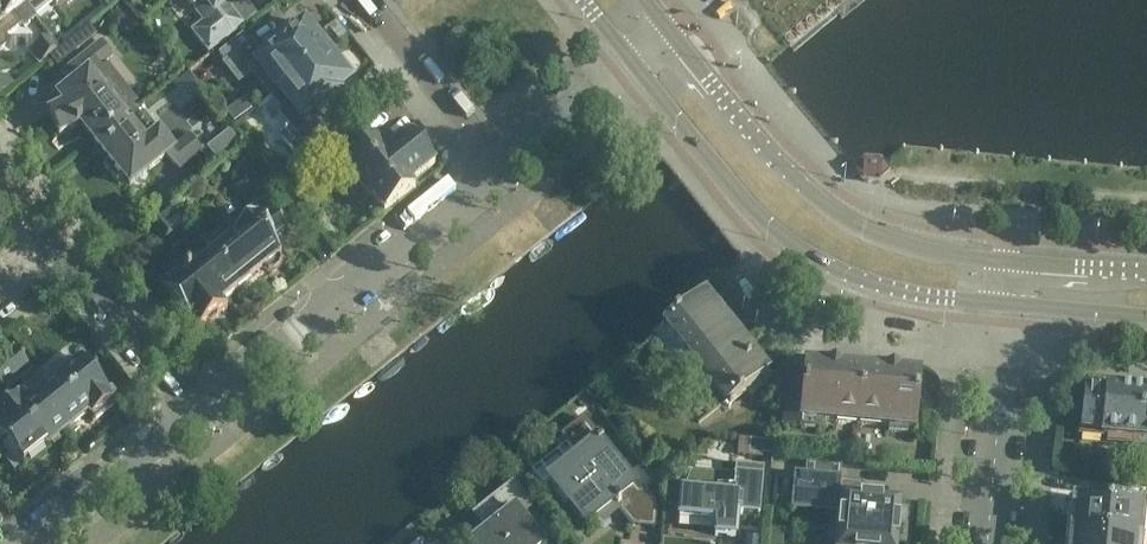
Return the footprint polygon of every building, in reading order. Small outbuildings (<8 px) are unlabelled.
[(19,0),(0,0),(0,49),(5,45),(6,41),(0,34),(28,12),(19,0)] [(28,12),(32,17),(52,1),(51,0),(19,0),(28,12)] [(239,0),(187,0),(192,7),(194,6),(201,15),(186,26),(208,54),(253,18),(239,0)] [(277,93),(331,50),(323,41),(318,40),(305,24),(293,34),(290,31),(265,51),(268,54),(263,58),(255,65),(257,68),(277,93)] [(39,67),(61,49),(50,36),(28,54),(39,67)] [(124,118),(89,75),(113,56),(102,42),(62,74),(73,87),(59,98),(67,107),(49,116),(59,136),(77,127),(77,128),(82,126),(94,142),(124,118)] [(255,65),(263,58),(252,44),(226,65),(239,82),(257,68),(255,65)] [(338,91),(351,81),(338,64),(338,59),(331,50),(277,93),(298,118),(300,121),(308,115),(314,111),(316,114),(341,94),(338,91)] [(172,152),(143,115),(130,126),(124,118),(94,142),(108,159),(103,165),(116,182),(123,178),(130,186),(166,158),(173,153),(172,152)] [(298,156),(324,135),(308,115),(300,121),(298,118),(280,133),(298,156)] [(411,185),(435,165),(407,129),(389,144),(383,136),(365,151),(353,136),(331,154),(357,187),(360,185),(384,215),(415,190),(411,185)] [(184,165),(202,151),(191,137),(172,152),(173,153),(166,158),(181,169),(184,165)] [(890,175),(887,172),(881,164),(864,163),(853,172),(863,183),(879,184),(890,175)] [(186,223),(170,203),(147,222),(163,242),(186,223)] [(281,256),(270,242),(287,228),(268,204),(231,233),(234,238),(212,255),(222,267),(220,269),(237,290),(263,269),(268,272),(274,272),(279,268),(281,262),(280,258),(281,256)] [(221,303),(237,290),(220,269),(222,267),(212,255),(184,277),(177,269),(157,284),(197,334),(227,310),(221,303)] [(766,377),(734,337),(701,296),(664,326),(729,407),(766,377)] [(32,370),(14,347),(1,358),(19,380),(32,370)] [(35,400),(19,380),(1,358),(0,359),(0,383),(6,390),(14,384),(23,395),(9,406),(0,395),(0,445),(7,454),(11,451),(23,466),(63,434),(35,400)] [(116,400),(93,371),(90,373),(82,362),(35,400),(63,434),(88,414),(94,422),(117,404),(114,401),(116,400)] [(858,424),(861,393),(860,393),(862,368),(807,363),(804,400),(785,398),(783,426),(821,429),(822,421),(858,424)] [(914,429),(917,398),(919,374),(862,368),(860,393),(861,393),(858,424),(889,427),(888,432),(908,434),(908,429),(914,429)] [(1139,448),(1144,393),(1105,390),(1105,394),(1084,392),(1080,431),(1101,433),(1100,444),(1139,448)] [(632,487),(599,446),(604,442),(601,439),(596,443),(585,429),(567,443),(579,458),(550,480),(586,525),(598,515),(599,517),(609,509),(608,507),(614,502),(633,525),(654,527),(656,504),(644,490),(639,494),(633,487),(634,487),(633,486),(632,487)] [(868,465),(869,451),(856,450),(855,463),(868,465)] [(864,481),(794,474),(792,507),(838,511),(835,543),(899,543),(903,496),(863,492),(864,481)] [(760,518),(763,479),(734,477),(733,491),(717,489),(717,495),(682,492),(680,518),(714,521),(715,532),(716,536),(735,538),(737,516),(760,518)] [(519,516),(532,506),(514,484),(475,515),(488,532),(473,543),(541,543),(519,516)] [(1145,507),(1141,505),(1136,502),(1132,501),(1126,500),(1122,499),(1116,499),(1116,500),(1110,500),(1109,509),(1074,506),(1073,517),(1068,516),(1066,540),(1071,540),(1071,539),(1124,543),(1146,543),(1146,508),(1145,507)]
